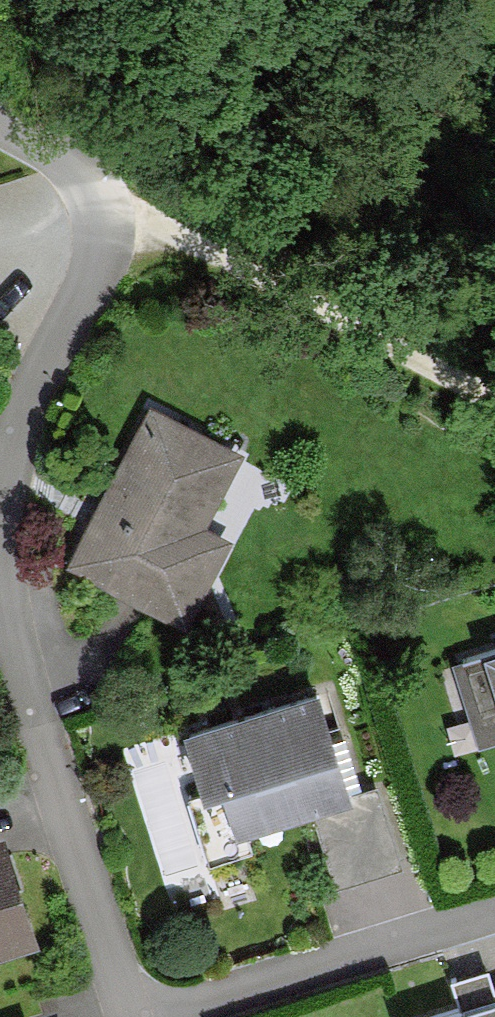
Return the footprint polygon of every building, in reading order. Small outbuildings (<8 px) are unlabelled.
[(239,460),(154,417),(75,571),(188,628),(230,545),(203,531),(239,460)] [(449,665),(472,740),(494,733),(494,651),(449,665)] [(342,794),(314,696),(178,735),(195,793),(218,786),(230,826),(308,804),(342,794)] [(369,786),(342,794),(308,804),(330,879),(391,862),(369,786)] [(21,942),(0,871),(0,948),(21,942)] [(488,991),(482,969),(445,980),(455,1011),(434,1016),(494,1016),(494,989),(488,991)]
